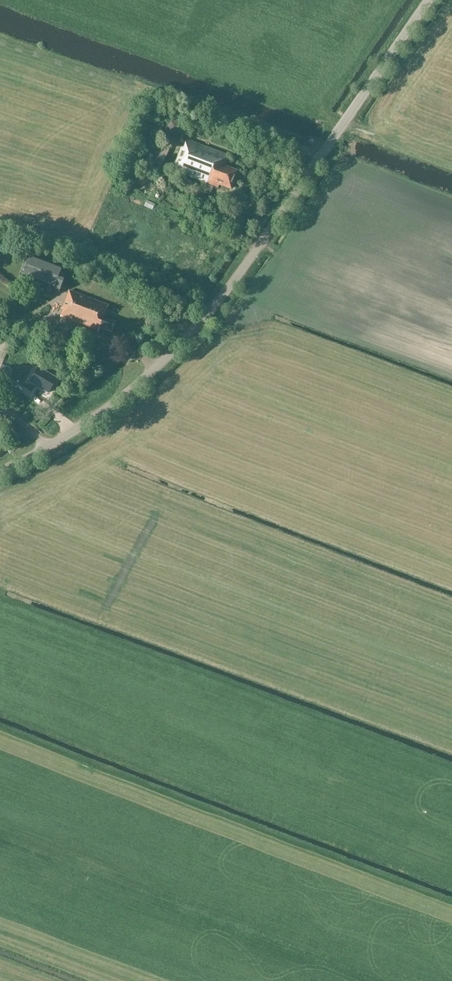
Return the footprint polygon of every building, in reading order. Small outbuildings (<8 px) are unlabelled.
[(167,119),(163,131),(176,136),(180,124),(167,119)] [(181,149),(173,171),(218,188),(219,185),(231,189),(237,172),(225,168),(229,157),(187,141),(184,150),(181,149)] [(162,167),(170,149),(154,142),(150,151),(155,153),(154,156),(150,154),(144,168),(149,170),(152,163),(162,167)] [(210,196),(213,187),(207,184),(203,193),(210,196)] [(30,260),(23,278),(55,290),(56,287),(61,289),(60,292),(64,281),(59,279),(62,272),(30,260)] [(65,310),(63,316),(65,316),(63,319),(99,332),(100,329),(112,333),(116,324),(104,319),(109,306),(70,292),(63,309),(65,310)] [(7,377),(10,370),(1,366),(0,369),(0,374),(7,377)] [(56,381),(57,380),(38,369),(31,382),(49,393),(56,381)]
